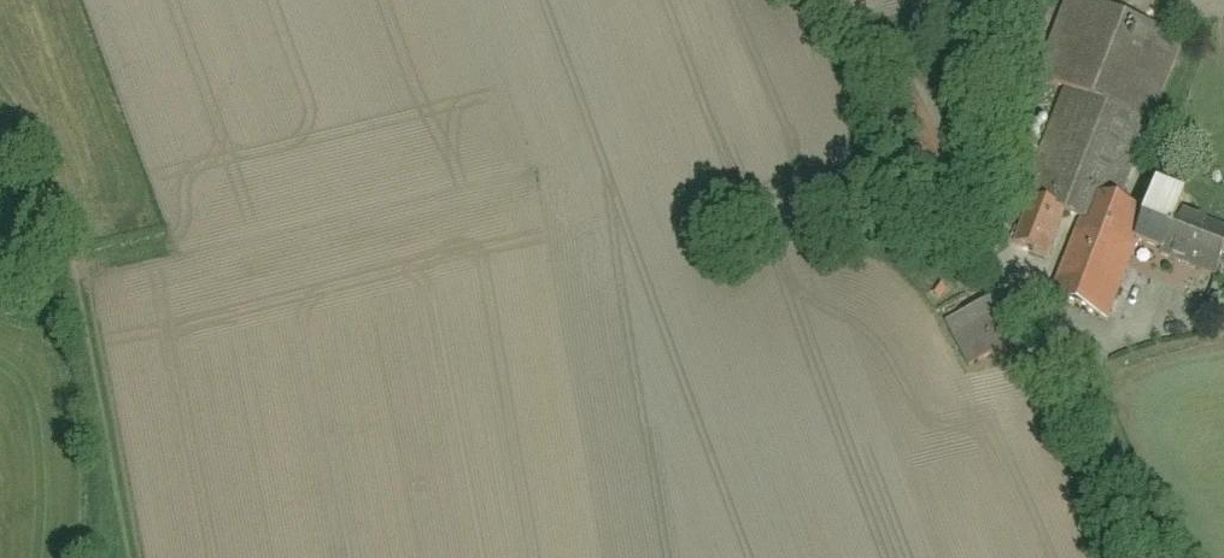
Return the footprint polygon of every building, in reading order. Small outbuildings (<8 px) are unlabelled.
[(1058,302),(1111,320),(1137,247),(1221,287),(1223,282),(1223,225),(1155,192),(1143,217),(1127,211),(1188,41),(1096,8),(1028,197),(1036,200),(1019,249),(1052,260),(1069,211),(1088,218),(1058,302)] [(953,328),(971,370),(1021,347),(1003,306),(953,328)]
